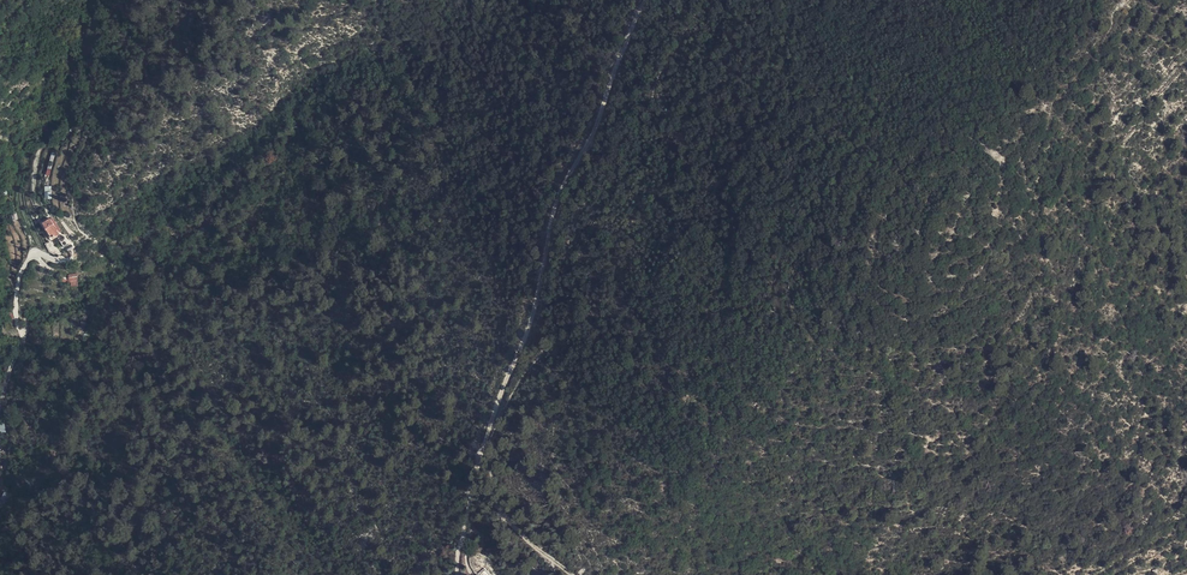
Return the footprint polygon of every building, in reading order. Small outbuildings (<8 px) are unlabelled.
[(60,230),(51,217),(43,222),(53,236),(60,230)] [(756,394),(751,400),(756,405),(761,399),(756,394)]
